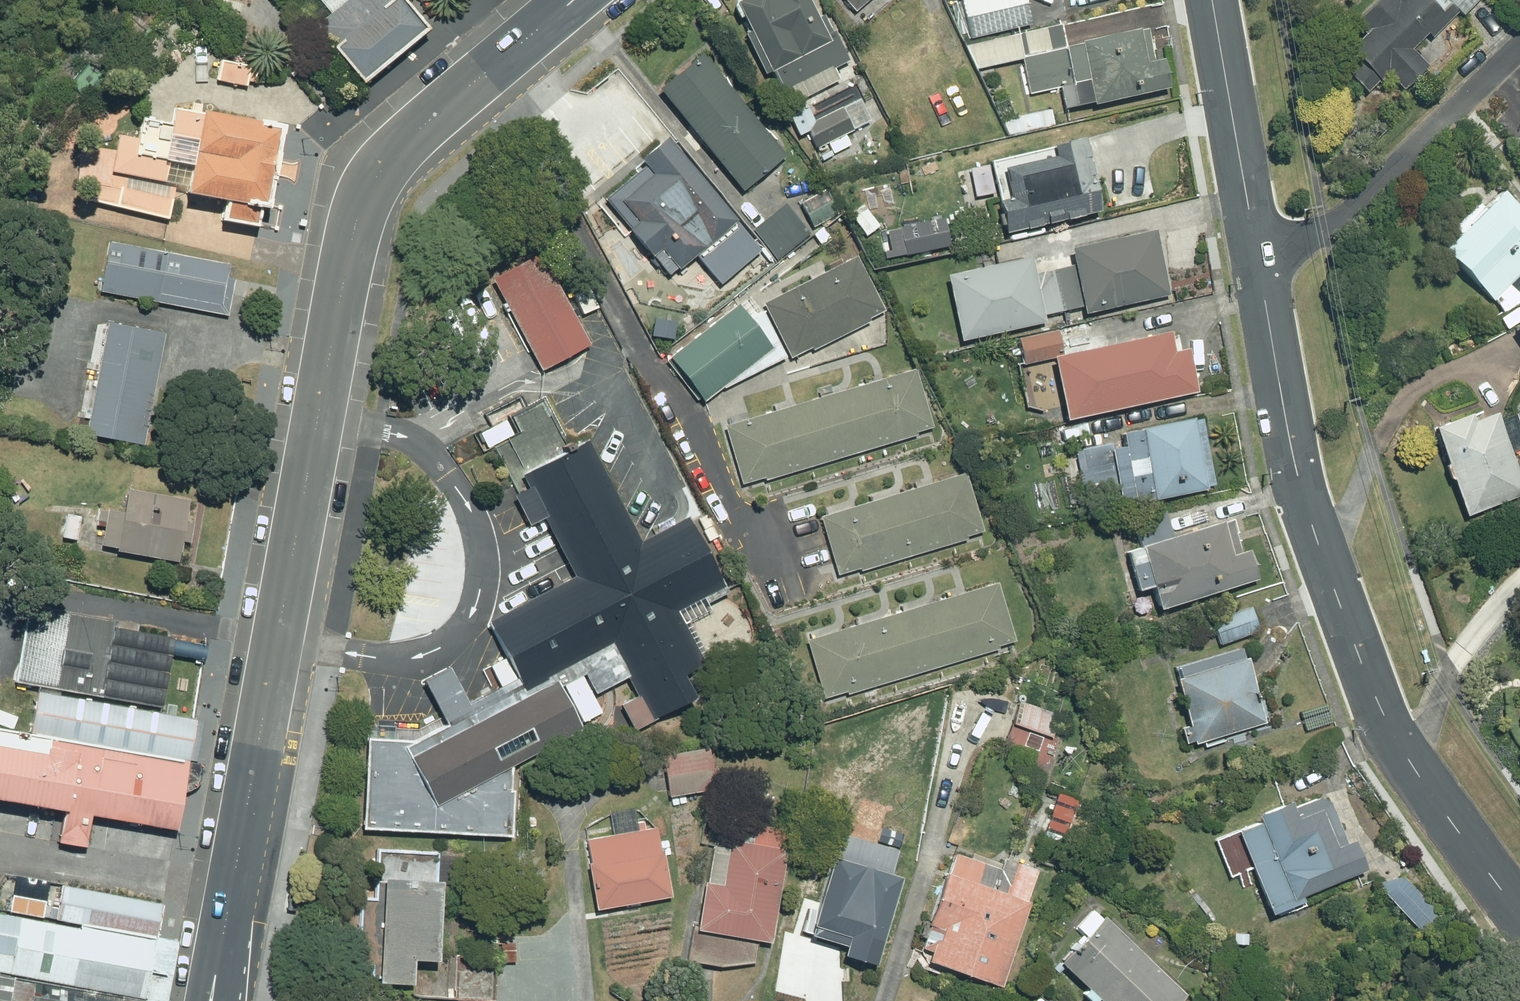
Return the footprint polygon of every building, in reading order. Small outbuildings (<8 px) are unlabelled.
[(326,16),(310,30),(328,51),(327,52),(356,87),(420,33),(398,7),(406,0),(313,0),(326,16)] [(749,27),(742,30),(762,70),(770,66),(781,87),(829,63),(831,65),(845,58),(829,28),(824,30),(808,0),(734,0),(749,27)] [(859,16),(879,0),(846,0),(859,16)] [(967,37),(1029,22),(1023,0),(958,0),(967,37)] [(1360,55),(1347,70),(1364,88),(1385,68),(1401,85),(1426,62),(1409,45),(1428,27),(1433,32),(1458,9),(1460,11),(1473,0),(1367,0),(1350,16),(1361,29),(1347,43),(1360,55)] [(1060,21),(964,43),(975,67),(1021,57),(1028,91),(1058,85),(1063,104),(1091,98),(1092,100),(1165,84),(1159,55),(1151,56),(1149,44),(1140,46),(1135,24),(1065,42),(1060,21)] [(782,152),(696,50),(655,86),(740,187),(782,152)] [(217,63),(214,82),(243,88),(245,81),(251,82),(253,70),(217,63)] [(590,161),(606,180),(596,188),(619,218),(629,211),(646,231),(661,219),(683,244),(698,232),(695,227),(703,220),(703,208),(690,194),(704,182),(634,98),(608,120),(621,135),(590,161)] [(851,127),(839,103),(803,121),(815,145),(827,140),(832,150),(848,142),(843,131),(851,127)] [(1049,106),(1002,118),(1006,134),(1053,123),(1049,106)] [(156,186),(178,190),(177,199),(217,206),(214,225),(250,231),(253,214),(256,215),(271,134),(166,115),(164,128),(136,123),(132,142),(113,138),(105,176),(120,178),(118,189),(88,182),(83,202),(165,221),(170,200),(154,197),(156,186)] [(1082,135),(988,157),(997,196),(995,196),(1003,230),(1097,207),(1096,203),(1104,201),(1098,177),(1092,179),(1082,135)] [(1441,244),(1492,299),(1519,270),(1519,207),(1501,186),(1441,244)] [(825,187),(798,202),(812,226),(838,211),(825,187)] [(783,201),(750,228),(776,259),(809,231),(783,201)] [(1068,244),(1072,262),(1053,267),(1063,308),(1080,304),(1082,310),(1167,292),(1153,226),(1068,244)] [(106,238),(96,288),(226,313),(233,277),(221,275),(224,262),(106,238)] [(535,250),(487,277),(537,367),(586,340),(535,250)] [(766,307),(746,317),(733,301),(662,356),(698,401),(728,377),(730,381),(788,352),(789,355),(811,344),(812,347),(869,318),(868,315),(883,307),(855,253),(762,301),(766,307)] [(1062,308),(1053,267),(1033,271),(1030,253),(943,271),(957,338),(1044,320),(1042,312),(1062,308)] [(629,310),(649,346),(671,334),(651,298),(629,310)] [(683,314),(671,323),(679,333),(690,324),(683,314)] [(103,319),(82,432),(141,443),(162,330),(103,319)] [(1056,327),(1017,336),(1023,361),(1049,356),(1062,415),(1195,388),(1186,345),(1171,348),(1166,328),(1060,350),(1056,327)] [(914,366),(883,376),(901,436),(915,432),(914,430),(932,424),(914,366)] [(882,376),(838,389),(856,450),(900,436),(882,376)] [(837,390),(790,404),(808,464),(855,450),(837,390)] [(790,404),(721,425),(738,482),(761,475),(762,478),(808,465),(790,404)] [(1431,423),(1464,513),(1519,492),(1519,476),(1495,408),(1471,417),(1468,409),(1431,423)] [(1152,498),(1205,486),(1190,415),(1118,431),(1122,445),(1109,448),(1118,486),(1130,483),(1134,499),(1151,495),(1152,498)] [(536,453),(539,458),(516,470),(569,571),(481,618),(515,681),(438,721),(440,723),(412,738),(362,736),(357,826),(507,833),(509,786),(506,787),(506,763),(577,725),(554,683),(580,670),(590,690),(622,672),(633,692),(617,700),(630,725),(689,694),(676,671),(700,660),(676,614),(723,589),(682,512),(637,536),(583,435),(552,452),(549,446),(536,453)] [(963,471),(889,493),(907,554),(964,537),(963,534),(981,529),(963,471)] [(98,543),(112,545),(112,549),(173,559),(177,537),(184,538),(187,521),(180,520),(184,497),(121,486),(118,508),(104,505),(98,543)] [(889,493),(819,515),(835,572),(858,565),(859,569),(906,554),(889,493)] [(62,513),(59,534),(73,536),(77,515),(62,513)] [(1219,518),(1136,541),(1156,605),(1255,576),(1246,546),(1229,552),(1219,518)] [(920,604),(938,665),(997,647),(996,644),(1013,638),(996,581),(920,604)] [(24,603),(11,679),(156,704),(168,636),(112,626),(113,619),(24,603)] [(920,604),(873,618),(891,679),(938,665),(920,604)] [(1250,606),(1211,618),(1219,641),(1257,628),(1250,606)] [(872,618),(804,639),(821,697),(844,690),(845,692),(891,679),(872,618)] [(1172,677),(1187,723),(1177,726),(1182,741),(1191,739),(1192,742),(1264,719),(1244,655),(1172,677)] [(51,839),(78,844),(83,812),(169,827),(178,778),(181,779),(192,718),(33,689),(24,732),(0,728),(0,796),(57,807),(51,839)] [(1016,701),(1001,748),(1030,757),(1026,771),(1046,777),(1065,717),(1016,701)] [(706,746),(661,752),(666,794),(712,788),(706,746)] [(1254,812),(1256,818),(1234,827),(1268,912),(1299,899),(1297,894),(1362,867),(1350,837),(1334,844),(1320,806),(1295,816),(1288,799),(1254,812)] [(587,862),(584,862),(591,906),(667,894),(660,848),(658,848),(655,826),(642,828),(641,820),(631,821),(633,830),(583,838),(587,862)] [(689,960),(719,965),(752,961),(757,939),(767,941),(784,847),(781,846),(785,828),(752,822),(748,842),(728,838),(719,884),(700,880),(692,927),(695,927),(689,960)] [(842,944),(839,952),(872,963),(900,874),(889,871),(897,848),(839,830),(831,855),(829,854),(805,932),(842,944)] [(432,878),(433,849),(370,846),(368,895),(354,895),(352,961),(364,961),(364,975),(370,976),(370,979),(404,981),(405,956),(430,958),(434,878),(432,878)] [(921,923),(925,925),(914,958),(919,967),(985,989),(987,981),(997,985),(1027,899),(1024,898),(1035,869),(1014,861),(1002,891),(974,881),(980,861),(951,851),(944,872),(940,871),(921,923)] [(1434,909),(1403,875),(1367,883),(1409,930),(1434,909)] [(165,905),(61,885),(55,919),(80,923),(79,928),(0,912),(0,970),(18,973),(11,1000),(146,1000),(165,905)] [(1057,960),(1099,1000),(1175,1000),(1183,992),(1100,916),(1057,960)] [(499,942),(498,966),(512,966),(513,942),(499,942)]
